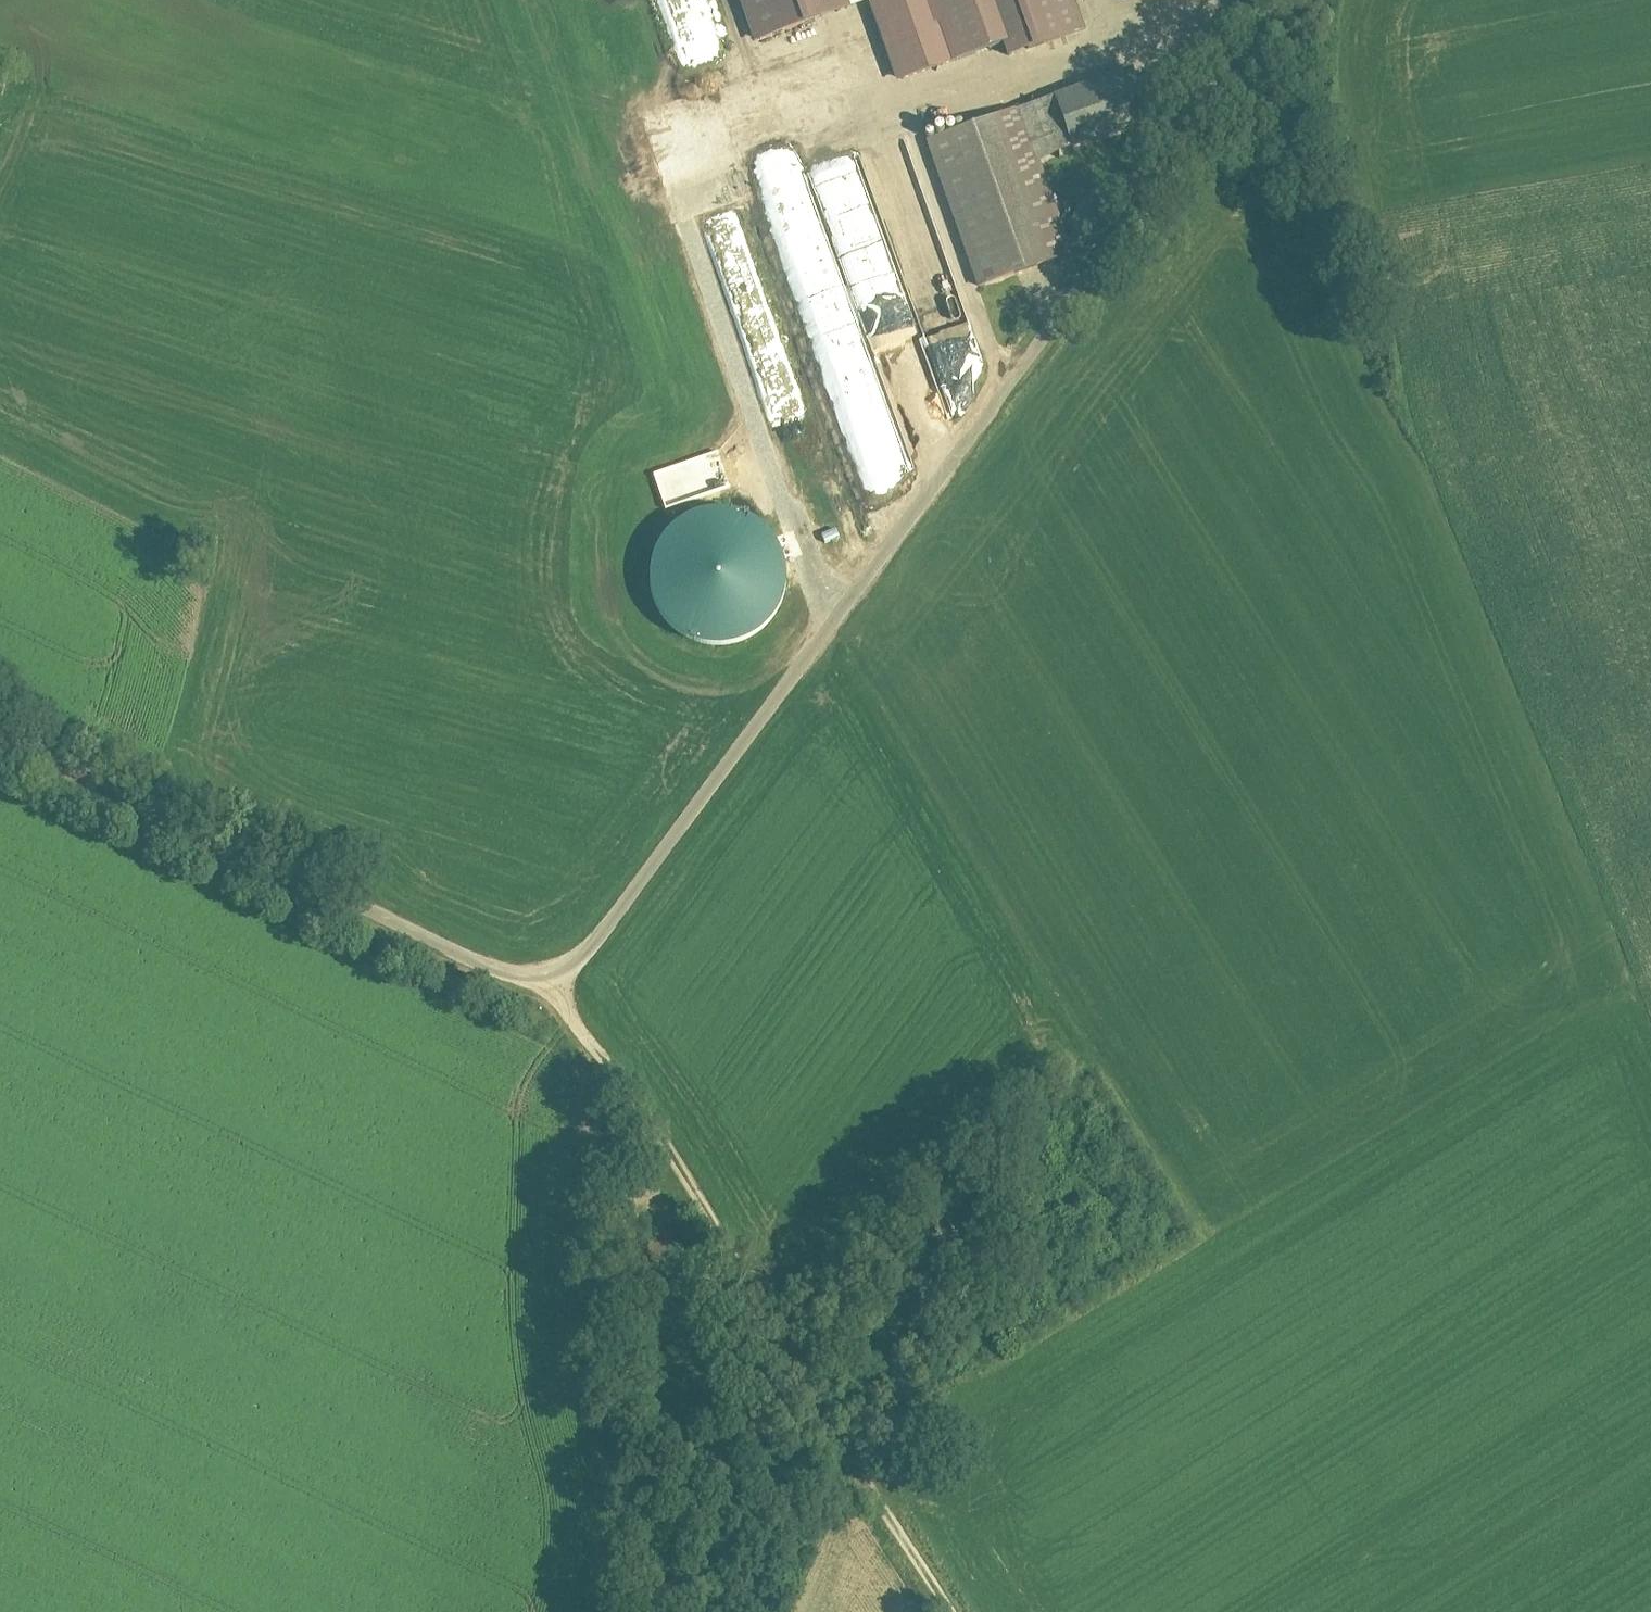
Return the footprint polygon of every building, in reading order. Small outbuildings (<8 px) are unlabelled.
[(760,39),(869,1),(897,80),(1005,42),(1009,55),(1083,29),(1073,0),(747,0),(760,39)] [(1079,258),(1046,162),(1155,125),(1137,73),(930,143),(980,291),(1079,258)]
